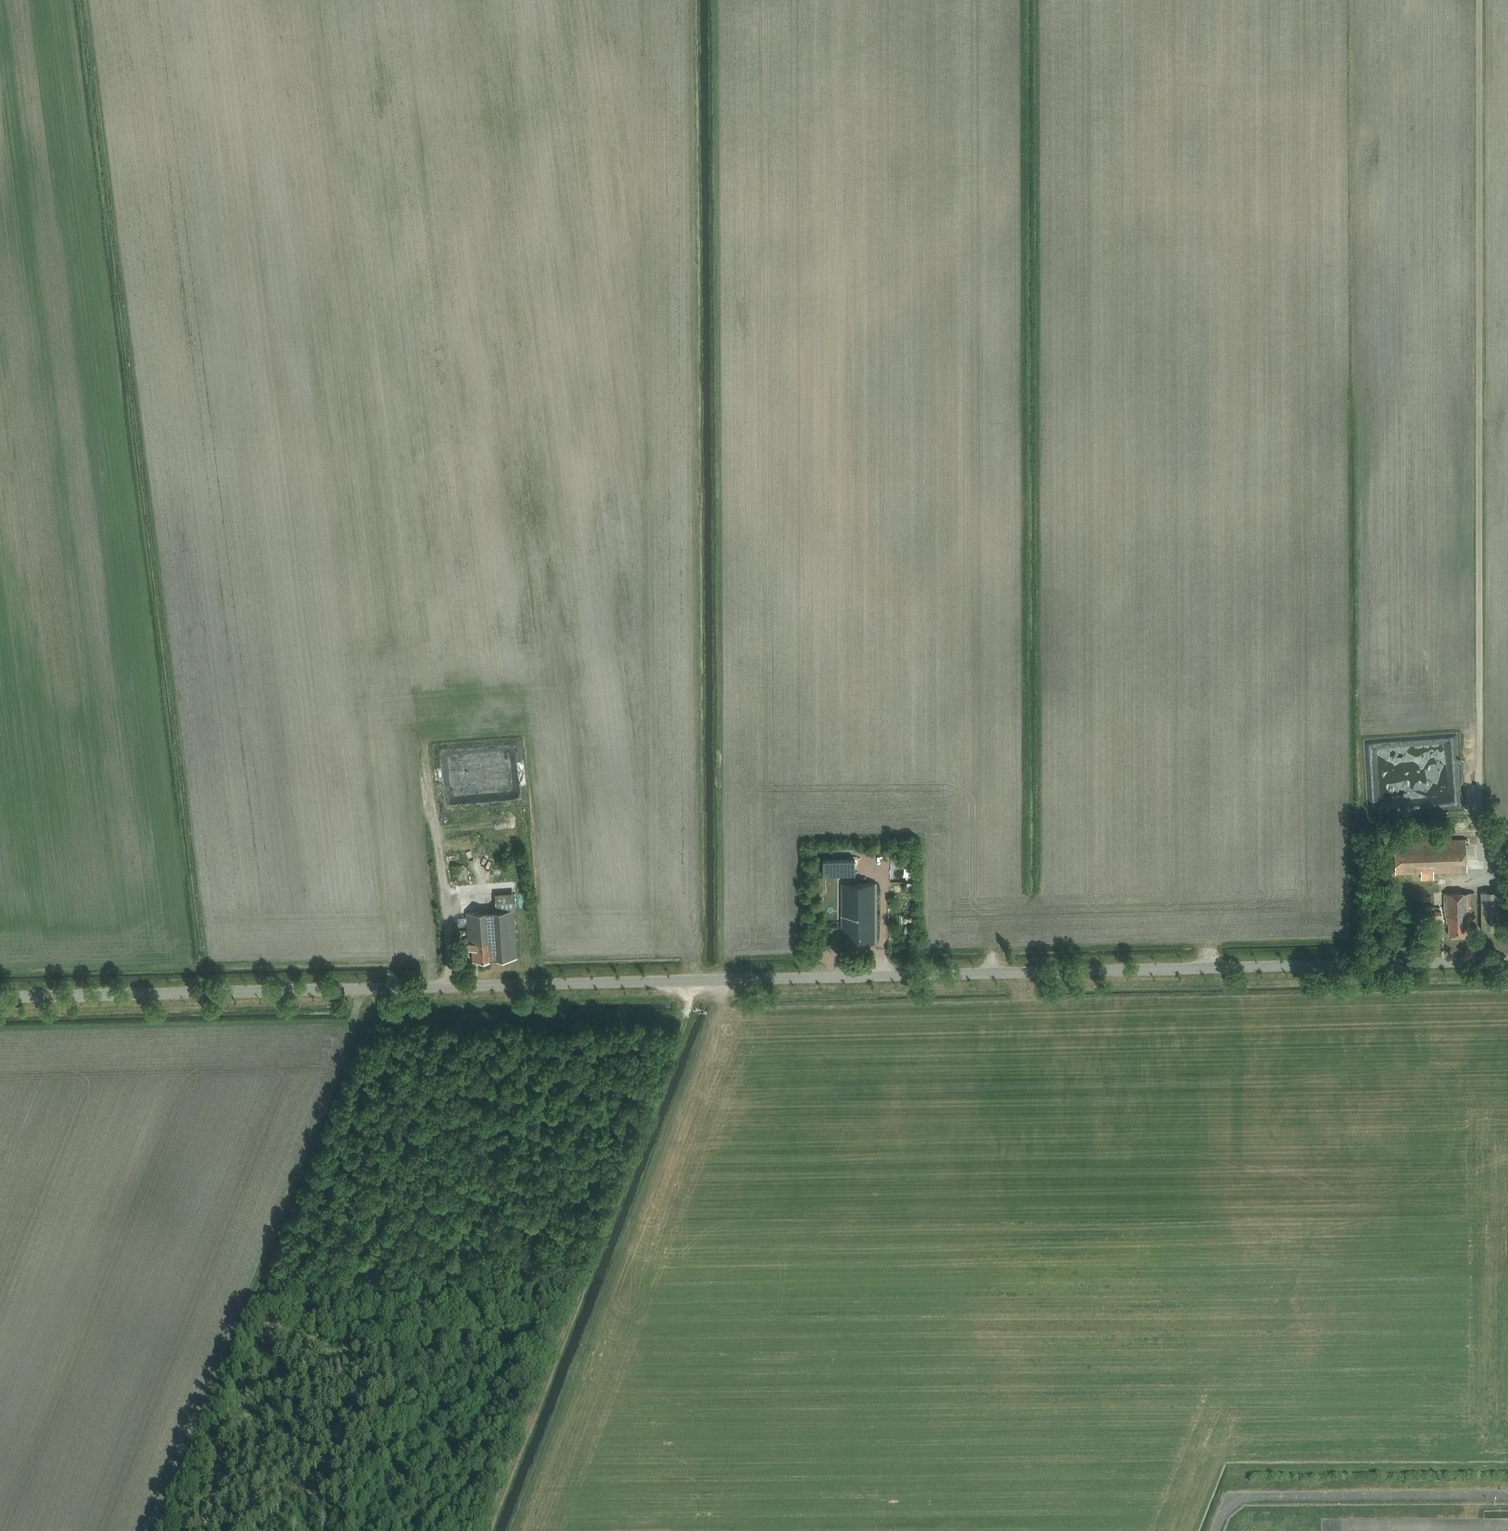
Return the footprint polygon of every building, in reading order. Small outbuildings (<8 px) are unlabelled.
[(1434,879),(1434,872),(1467,871),(1466,839),(1394,841),(1395,873),(1421,873),(1421,880),(1434,879)] [(824,876),(855,876),(855,858),(824,858),(824,876)] [(467,879),(467,866),(465,866),(465,865),(462,865),(462,866),(459,866),(459,879),(467,879)] [(844,943),(877,943),(876,883),(841,883),(841,932),(844,932),(844,943)] [(1475,918),(1474,892),(1444,893),(1444,912),(1445,912),(1445,916),(1446,916),(1446,923),(1449,923),(1449,935),(1471,935),(1470,918),(1475,918)] [(1500,892),(1490,892),(1481,892),(1481,930),(1500,929),(1500,892)] [(517,957),(516,935),(514,909),(467,912),(468,938),(464,938),(465,944),(468,944),(468,949),(472,949),(473,960),(517,957)]
